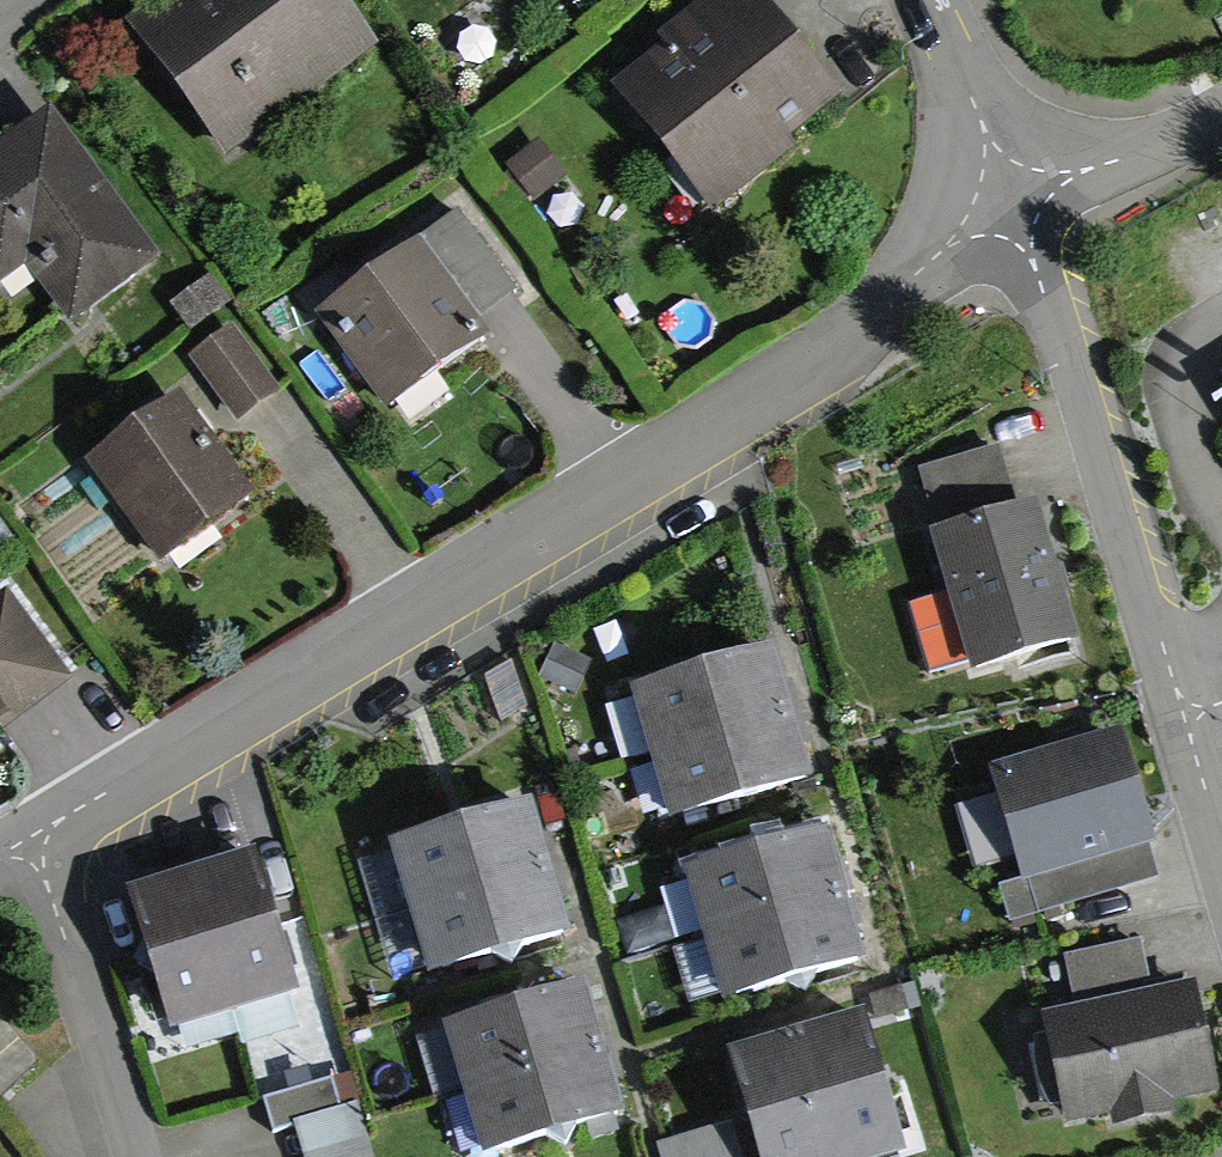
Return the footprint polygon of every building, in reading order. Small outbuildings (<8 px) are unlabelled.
[(127,26),(218,159),(377,50),(343,0),(166,0),(127,26)] [(605,74),(704,199),(840,91),(767,0),(698,0),(605,74)] [(0,151),(0,291),(31,269),(73,328),(162,265),(54,113),(0,151)] [(460,215),(322,309),(387,403),(488,334),(478,319),(515,294),(460,215)] [(231,323),(186,356),(236,424),(282,391),(231,323)] [(173,403),(88,462),(157,561),(243,501),(173,403)] [(974,674),(1081,642),(1039,502),(1018,508),(999,449),(919,472),(938,533),(932,535),(974,674)] [(69,683),(0,584),(0,731),(69,683)] [(555,642),(540,676),(577,693),(593,659),(555,642)] [(633,693),(653,759),(791,718),(771,652),(633,693)] [(811,784),(791,718),(653,759),(673,825),(811,784)] [(1125,727),(990,767),(1023,879),(996,887),(1008,928),(1160,883),(1150,849),(1161,846),(1125,727)] [(390,844),(410,911),(552,870),(533,803),(390,844)] [(687,870),(707,940),(846,900),(826,830),(687,870)] [(169,879),(128,892),(173,1032),(293,994),(247,854),(214,865),(169,879)] [(571,933),(552,870),(410,911),(428,975),(571,933)] [(865,965),(846,900),(707,940),(726,1005),(865,965)] [(1075,1006),(1043,1012),(1062,1118),(1221,1089),(1201,979),(1146,989),(1137,941),(1065,954),(1075,1006)] [(447,1025),(467,1093),(607,1051),(587,983),(447,1025)] [(795,1035),(833,1156),(899,1156),(906,1155),(862,1014),(795,1035)] [(795,1035),(728,1056),(759,1156),(833,1156),(795,1035)] [(607,1051),(467,1093),(486,1156),(498,1156),(628,1118),(607,1051)] [(267,1097),(277,1133),(299,1126),(308,1156),(370,1156),(356,1107),(343,1111),(334,1078),(267,1097)] [(660,1145),(663,1156),(741,1156),(731,1124),(660,1145)]
